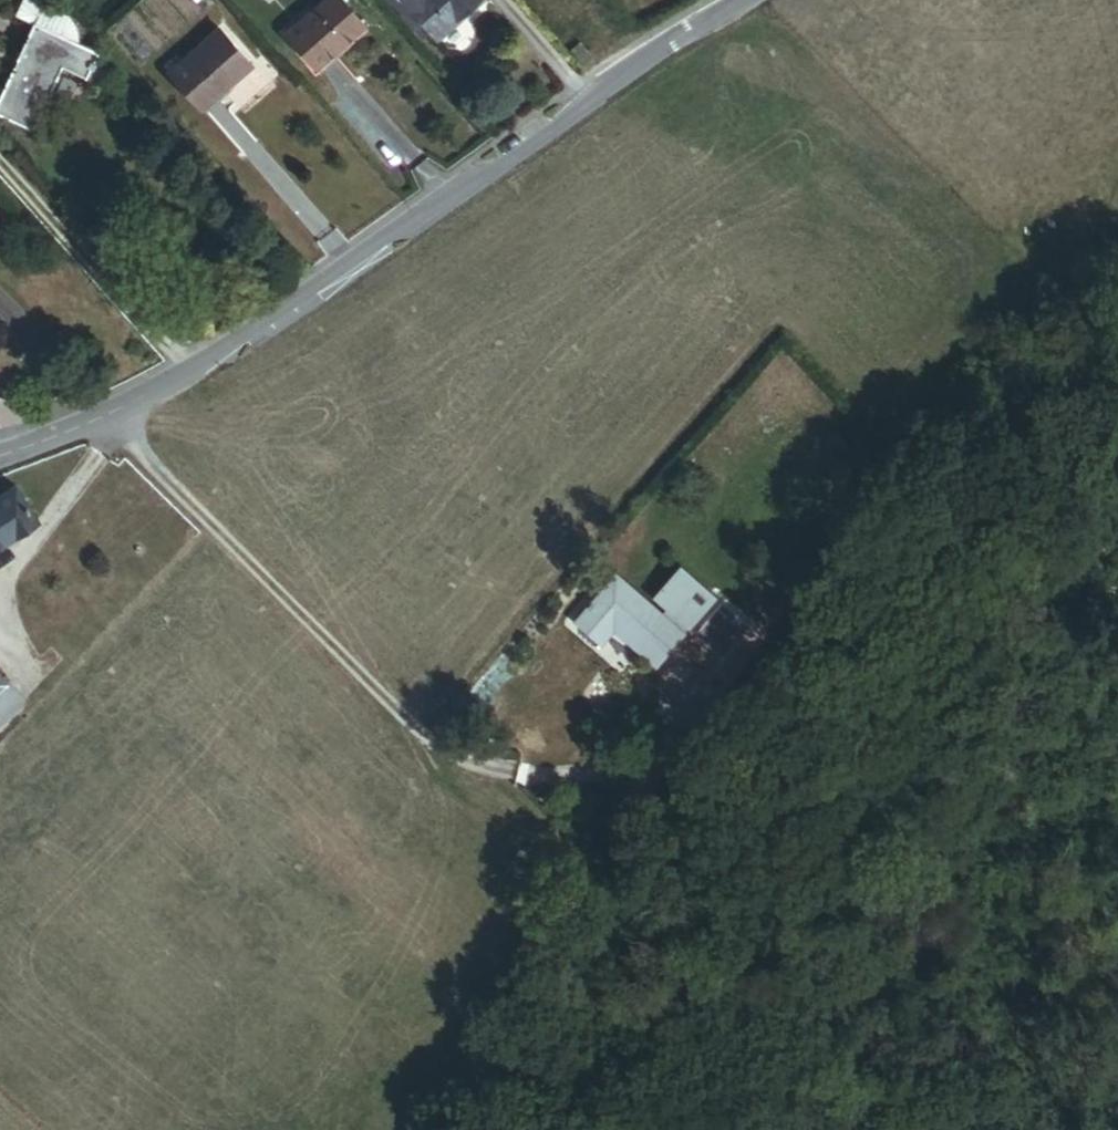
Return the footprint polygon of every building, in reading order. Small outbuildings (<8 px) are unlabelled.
[(283,30),(312,65),(362,21),(344,0),(317,0),(283,30)] [(432,18),(415,0),(403,0),(397,5),(420,30),(432,18)] [(432,18),(443,30),(474,0),(415,0),(432,18)] [(29,15),(0,79),(0,109),(29,123),(58,58),(81,69),(93,43),(29,15)] [(219,23),(164,66),(198,105),(252,59),(219,23)] [(0,506),(0,553),(39,529),(20,495),(0,506)] [(664,648),(600,591),(563,636),(582,654),(598,641),(639,677),(664,648)] [(18,693),(0,673),(0,710),(18,693)] [(28,703),(18,693),(0,710),(0,728),(28,703)]
